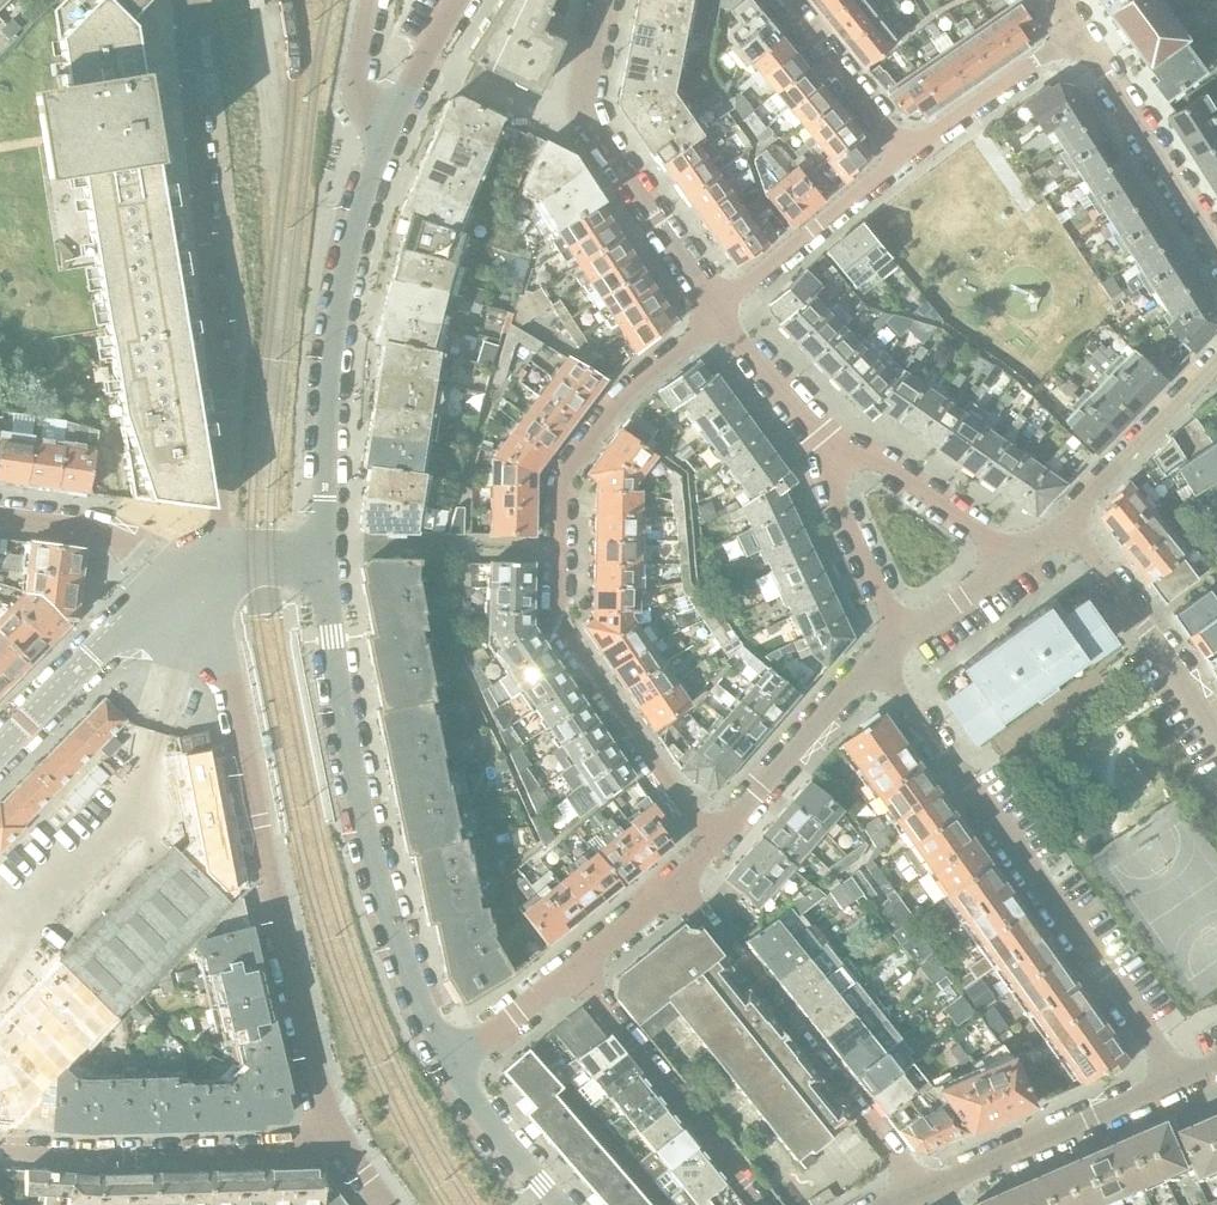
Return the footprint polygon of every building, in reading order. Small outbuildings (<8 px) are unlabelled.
[(105,330),(119,418),(132,500),(194,508),(212,510),(157,165),(142,76),(135,27),(124,17),(106,0),(65,0),(54,11),(66,88),(29,94),(32,113),(0,119),(0,347),(105,330)] [(130,16),(131,14),(132,15),(147,0),(113,0),(130,16)] [(250,9),(263,8),(262,0),(249,0),(250,9)] [(547,9),(550,10),(551,8),(547,6),(550,0),(500,0),(466,55),(538,89),(563,38),(539,27),(547,9)] [(685,30),(691,0),(639,0),(635,20),(685,30)] [(731,10),(742,1),(741,0),(722,0),(720,8),(731,10)] [(777,34),(772,27),(749,0),(743,0),(742,1),(731,10),(737,17),(728,25),(727,34),(732,40),(728,43),(745,63),(750,59),(779,37),(777,34)] [(848,0),(811,0),(825,18),(848,0)] [(844,42),(880,13),(870,0),(848,0),(825,18),(844,42)] [(1015,56),(1031,45),(1023,33),(1035,25),(1020,3),(1021,2),(1020,0),(1006,0),(1009,4),(989,18),(1015,56)] [(1148,67),(1185,39),(1189,36),(1163,0),(1098,0),(1148,67)] [(712,11),(713,5),(701,2),(700,8),(712,11)] [(880,13),(844,42),(867,69),(870,67),(868,65),(896,42),(898,44),(902,40),(887,22),(898,13),(891,4),(880,13)] [(1015,56),(989,18),(965,35),(991,73),(1015,56)] [(6,26),(15,35),(21,29),(12,20),(6,26)] [(654,88),(674,87),(679,61),(685,30),(635,20),(623,81),(654,88)] [(991,73),(965,35),(953,43),(945,31),(941,34),(933,22),(925,28),(933,40),(967,89),(991,73)] [(15,35),(6,26),(0,32),(9,41),(15,35)] [(756,80),(792,51),(788,46),(791,44),(780,31),(777,34),(779,37),(750,59),(758,69),(751,75),(739,85),(744,90),(756,80)] [(1185,39),(1148,67),(1155,77),(1151,80),(1165,99),(1206,68),(1185,39)] [(1216,39),(1209,45),(1216,57),(1216,40),(1216,39)] [(942,106),(967,89),(933,40),(924,47),(928,53),(937,47),(940,52),(916,68),(942,106)] [(768,79),(777,90),(808,65),(799,55),(797,57),(792,51),(756,80),(760,86),(768,79)] [(942,106),(916,68),(897,82),(886,68),(884,70),(879,64),(869,72),(875,79),(887,94),(889,93),(904,115),(917,106),(925,118),(942,106)] [(778,108),(782,113),(819,84),(815,79),(818,77),(808,65),(777,90),(786,102),(778,108)] [(727,78),(723,86),(727,93),(733,81),(732,80),(727,78)] [(621,105),(661,161),(704,130),(703,130),(674,88),(674,87),(654,88),(623,81),(620,98),(621,105)] [(796,115),(804,124),(835,99),(826,88),(824,90),(819,84),(782,113),(774,120),(779,126),(783,122),(786,124),(796,115)] [(1025,103),(1039,123),(1079,98),(1072,87),(1059,84),(1050,90),(1048,88),(1025,103)] [(708,97),(704,100),(709,106),(710,105),(719,117),(729,111),(731,109),(724,100),(727,95),(727,93),(723,86),(708,96),(708,97)] [(735,107),(744,119),(754,111),(755,110),(740,92),(735,97),(735,107)] [(1182,137),(1216,115),(1216,100),(1213,102),(1206,92),(1176,113),(1169,117),(1182,137)] [(727,95),(724,100),(731,109),(735,106),(727,95)] [(1059,139),(1095,116),(1082,96),(1079,98),(1039,123),(1044,131),(1021,146),(1029,159),(1059,139)] [(810,150),(848,119),(843,113),(845,111),(835,99),(804,124),(810,132),(803,139),(806,142),(795,151),(796,152),(791,156),(796,161),(804,155),(803,155),(810,149),(810,150)] [(425,156),(474,177),(485,152),(497,122),(454,100),(447,102),(425,156)] [(754,111),(744,119),(756,136),(766,127),(754,111)] [(1216,143),(1216,115),(1182,137),(1195,157),(1216,143)] [(1060,167),(1066,162),(1108,136),(1095,116),(1059,139),(1065,149),(1052,158),(1055,162),(1046,168),(1045,165),(1031,174),(1036,183),(1060,167)] [(828,161),(856,139),(861,135),(860,134),(862,132),(854,122),(851,124),(848,119),(810,150),(811,150),(814,147),(819,153),(823,150),(829,157),(827,159),(828,161)] [(1025,134),(1034,128),(1030,122),(1021,128),(1019,126),(1005,136),(1010,144),(1024,134),(1025,134)] [(766,127),(756,136),(759,140),(760,140),(766,141),(770,137),(772,137),(772,136),(773,131),(768,125),(766,127)] [(674,176),(724,140),(720,136),(714,140),(706,128),(703,130),(704,130),(661,161),(669,172),(671,171),(674,176)] [(527,172),(541,144),(524,135),(512,159),(510,163),(527,172)] [(1084,179),(1120,156),(1108,136),(1066,162),(1073,173),(1078,170),(1084,179)] [(828,161),(844,182),(859,170),(857,168),(865,161),(867,153),(856,139),(828,161)] [(677,184),(684,195),(719,170),(712,160),(719,155),(718,154),(719,153),(719,152),(728,146),(724,140),(674,176),(679,182),(677,184)] [(1216,170),(1216,143),(1195,157),(1207,176),(1216,170)] [(533,197),(555,231),(599,202),(571,159),(541,144),(527,172),(518,190),(533,197)] [(824,199),(807,178),(797,165),(787,173),(781,165),(780,166),(773,157),(773,158),(766,149),(762,152),(761,153),(809,211),(824,199)] [(809,211),(761,153),(756,157),(755,161),(759,173),(767,171),(776,182),(765,191),(792,225),(809,211)] [(816,171),(804,155),(796,161),(795,162),(797,165),(807,178),(816,171)] [(399,217),(407,220),(452,231),(460,210),(474,177),(425,156),(399,217)] [(1086,193),(1092,203),(1134,177),(1120,156),(1084,179),(1091,189),(1086,193)] [(699,211),(752,173),(750,167),(736,177),(736,176),(735,177),(732,173),(725,178),(719,170),(684,195),(693,208),(696,206),(699,211)] [(1060,167),(1036,183),(1040,189),(1055,180),(1054,178),(1064,172),(1060,167)] [(823,172),(820,168),(816,171),(807,178),(824,199),(826,198),(836,189),(832,184),(823,172)] [(1207,176),(1216,191),(1216,170),(1207,176)] [(701,219),(710,231),(745,206),(736,194),(744,188),(744,187),(755,180),(752,173),(699,211),(704,217),(701,219)] [(1110,220),(1146,196),(1134,177),(1092,203),(1099,213),(1103,210),(1110,220)] [(1062,224),(1086,208),(1082,202),(1073,208),(1064,193),(1049,203),(1062,224)] [(1111,233),(1118,243),(1159,217),(1146,196),(1110,220),(1116,230),(1111,233)] [(552,243),(559,253),(607,221),(604,216),(607,214),(599,202),(555,231),(559,238),(552,243)] [(725,247),(765,218),(774,212),(769,206),(761,212),(759,209),(754,213),(756,215),(753,218),(745,206),(710,231),(718,243),(721,241),(725,247)] [(1086,208),(1062,224),(1073,242),(1079,238),(1071,226),(1077,222),(1078,223),(1081,221),(1080,219),(1089,213),(1086,208)] [(513,244),(519,233),(527,221),(521,217),(507,241),(513,244)] [(1129,250),(1136,260),(1172,237),(1159,217),(1118,243),(1125,254),(1129,250)] [(765,218),(725,247),(734,260),(742,261),(753,253),(754,255),(769,245),(786,230),(782,222),(772,229),(765,218)] [(391,280),(443,294),(450,268),(459,234),(452,231),(407,220),(391,280)] [(527,221),(519,233),(527,238),(534,225),(527,221)] [(577,265),(622,236),(615,226),(612,228),(607,221),(559,253),(565,262),(571,257),(577,265)] [(846,237),(881,278),(898,265),(891,257),(890,256),(863,223),(846,237)] [(581,287),(629,255),(626,251),(630,249),(622,236),(577,265),(582,272),(575,277),(581,287)] [(888,287),(881,278),(846,237),(828,252),(856,286),(863,293),(876,283),(882,291),(888,287)] [(1110,296),(1114,302),(1185,257),(1172,237),(1136,260),(1142,270),(1138,274),(1139,275),(1127,283),(1128,286),(1126,288),(1125,286),(1110,296)] [(1101,254),(1112,248),(1108,242),(1098,248),(1101,254)] [(1105,260),(1115,254),(1112,248),(1101,254),(1105,260)] [(594,292),(599,299),(644,270),(637,260),(634,262),(629,255),(581,287),(587,296),(594,292)] [(1162,301),(1198,278),(1185,257),(1114,302),(1121,312),(1133,304),(1131,301),(1141,294),(1138,289),(1144,284),(1150,294),(1155,290),(1162,301)] [(828,279),(837,272),(838,271),(833,265),(823,273),(828,279)] [(770,303),(785,319),(795,310),(799,310),(805,305),(804,301),(814,293),(821,285),(823,284),(807,269),(806,270),(770,303)] [(603,321),(652,289),(649,285),(652,283),(644,270),(599,299),(604,306),(597,311),(603,321)] [(1154,336),(1209,301),(1212,299),(1198,278),(1162,301),(1168,310),(1163,314),(1168,322),(1167,324),(1168,325),(1163,328),(1159,323),(1150,329),(1154,336)] [(374,344),(382,346),(408,351),(435,355),(436,354),(447,356),(449,346),(435,342),(432,352),(428,351),(434,329),(443,294),(391,280),(374,344)] [(462,300),(481,305),(485,291),(466,286),(462,300)] [(517,329),(551,307),(551,305),(540,288),(532,293),(525,291),(523,296),(518,295),(510,325),(517,329)] [(616,326),(621,334),(663,307),(666,305),(659,294),(656,296),(652,289),(603,321),(609,330),(616,326)] [(822,317),(830,309),(831,308),(821,297),(819,298),(814,293),(804,301),(805,305),(799,310),(795,310),(785,319),(780,323),(797,341),(811,328),(816,328),(822,323),(822,317)] [(481,305),(462,300),(456,298),(453,308),(480,315),(482,306),(481,305)] [(943,320),(926,299),(913,313),(942,322),(943,320)] [(562,324),(571,318),(559,300),(551,305),(551,307),(562,324)] [(858,315),(867,307),(867,306),(862,301),(853,309),(858,315)] [(1154,336),(1157,341),(1165,335),(1174,342),(1179,336),(1194,350),(1212,332),(1212,329),(1211,328),(1216,323),(1216,322),(1216,318),(1216,313),(1209,301),(1154,336)] [(663,307),(621,334),(627,343),(615,351),(624,364),(665,330),(667,328),(670,317),(663,307)] [(797,341),(814,358),(827,346),(833,346),(838,341),(838,334),(847,327),(848,325),(838,315),(837,316),(830,309),(822,317),(822,323),(816,328),(811,328),(797,341)] [(904,333),(913,320),(890,313),(886,320),(904,333)] [(582,335),(571,318),(562,324),(573,341),(582,335)] [(874,333),(884,323),(878,318),(873,323),(869,327),(874,333)] [(507,333),(505,341),(514,347),(518,342),(514,340),(520,331),(517,329),(510,325),(507,333)] [(814,358),(830,375),(843,362),(849,362),(854,357),(854,352),(865,342),(864,341),(857,334),(855,332),(853,333),(847,327),(838,334),(838,341),(833,346),(827,346),(814,358)] [(520,331),(514,340),(518,342),(525,348),(532,338),(520,331)] [(592,352),(582,335),(573,341),(584,359),(586,358),(585,357),(592,352)] [(830,375),(848,393),(861,381),(866,381),(872,376),(872,370),(881,362),(887,353),(871,336),(864,341),(865,342),(854,352),(854,357),(849,362),(843,362),(830,375)] [(532,338),(525,348),(534,354),(542,344),(532,338)] [(505,341),(501,355),(511,358),(514,347),(505,341)] [(482,342),(476,363),(492,367),(498,347),(482,342)] [(1166,379),(1139,353),(1134,348),(1126,358),(1121,353),(1119,355),(1109,346),(1107,348),(1103,344),(1098,348),(1149,397),(1166,379)] [(921,360),(928,350),(921,345),(914,355),(921,360)] [(373,405),(426,413),(430,388),(435,355),(408,351),(382,346),(373,405)] [(1132,414),(1149,397),(1098,348),(1081,365),(1100,384),(1132,414)] [(585,357),(586,358),(590,364),(599,357),(595,350),(592,352),(585,357)] [(907,366),(915,356),(909,352),(902,362),(907,366)] [(1139,353),(1166,379),(1174,371),(1160,357),(1153,364),(1141,352),(1139,353)] [(886,387),(898,375),(903,369),(887,353),(881,362),(872,370),(872,376),(866,381),(861,381),(848,393),(863,409),(876,396),(883,396),(887,393),(886,387)] [(501,355),(497,369),(507,372),(511,358),(501,355)] [(551,376),(570,392),(575,391),(589,401),(603,382),(606,379),(567,356),(557,369),(545,359),(539,366),(551,376)] [(940,373),(947,363),(940,359),(933,368),(940,373)] [(680,404),(710,381),(697,364),(657,393),(670,411),(680,404)] [(991,394),(1006,372),(995,364),(973,396),(980,401),(987,391),(991,394)] [(882,408),(897,418),(909,403),(907,397),(911,392),(917,391),(923,381),(904,368),(903,369),(898,375),(886,387),(887,393),(883,396),(876,396),(863,409),(871,417),(882,408)] [(497,369),(492,384),(500,387),(505,380),(507,372),(497,369)] [(575,419),(589,401),(575,391),(570,392),(551,376),(544,386),(523,369),(515,378),(527,387),(537,395),(557,410),(563,410),(575,419)] [(959,387),(967,377),(960,372),(953,383),(959,387)] [(711,408),(728,396),(715,377),(710,381),(680,404),(685,410),(683,412),(692,423),(700,416),(705,418),(710,414),(711,408)] [(527,387),(515,378),(501,397),(513,406),(527,387)] [(1078,387),(1069,378),(1065,383),(1074,391),(1078,387)] [(897,418),(917,432),(928,417),(927,411),(931,405),(937,404),(943,395),(936,389),(937,388),(925,379),(923,381),(917,391),(911,392),(907,397),(909,403),(897,418)] [(1074,391),(1065,383),(1060,388),(1067,395),(1069,396),(1074,391)] [(1116,431),(1132,414),(1100,384),(1092,392),(1088,388),(1080,396),(1116,431)] [(1116,431),(1080,396),(1074,391),(1069,396),(1067,395),(1063,399),(1075,410),(1066,420),(1070,424),(1069,425),(1096,451),(1116,431)] [(917,432),(937,446),(948,431),(947,425),(951,420),(956,419),(963,408),(956,404),(957,401),(945,393),(943,395),(937,404),(931,405),(927,411),(928,417),(917,432)] [(561,438),(575,419),(563,410),(557,410),(537,395),(524,414),(544,429),(549,428),(561,438)] [(725,428),(743,415),(728,396),(711,408),(710,414),(705,418),(700,416),(692,423),(692,424),(694,422),(700,430),(698,432),(706,443),(714,436),(720,438),(724,434),(725,428)] [(1006,405),(999,401),(992,411),(999,415),(1006,405)] [(363,469),(368,470),(422,476),(422,474),(417,473),(421,448),(426,413),(373,405),(363,469)] [(937,446),(957,460),(967,445),(966,439),(970,433),(977,432),(987,417),(978,411),(975,414),(965,406),(963,408),(956,419),(951,420),(947,425),(948,431),(937,446)] [(476,423),(479,410),(471,408),(465,412),(463,420),(476,423)] [(657,423),(664,416),(664,415),(659,410),(650,418),(654,422),(656,424),(657,423)] [(990,448),(996,446),(1003,436),(996,431),(997,429),(989,424),(993,422),(999,415),(992,411),(987,417),(977,432),(970,433),(966,439),(967,445),(957,460),(977,474),(988,459),(986,453),(990,448)] [(651,438),(657,429),(635,412),(633,414),(623,427),(647,444),(653,449),(657,443),(651,438)] [(501,419),(493,413),(490,417),(489,418),(497,424),(498,423),(501,419)] [(1019,428),(1026,418),(1020,413),(1013,424),(1019,428)] [(548,456),(561,438),(549,428),(544,429),(524,414),(510,432),(531,448),(537,447),(548,456)] [(712,451),(720,462),(728,456),(733,457),(739,453),(739,448),(757,435),(743,415),(725,428),(724,434),(720,438),(714,436),(706,443),(706,444),(709,442),(714,450),(712,451)] [(1184,427),(1200,451),(1213,442),(1195,415),(1194,417),(1195,418),(1184,427)] [(25,485),(57,490),(63,441),(66,421),(44,418),(41,439),(32,438),(25,485)] [(80,426),(66,421),(63,441),(57,490),(87,494),(88,488),(94,446),(74,443),(74,440),(78,440),(80,426)] [(673,438),(683,430),(682,430),(679,425),(669,432),(672,436),(673,438)] [(1039,442),(1046,432),(1040,427),(1032,438),(1039,442)] [(1184,427),(1172,437),(1187,460),(1200,451),(1184,427)] [(97,443),(99,431),(88,429),(86,441),(97,443)] [(621,430),(605,451),(616,458),(616,464),(622,468),(628,467),(641,477),(656,457),(621,430)] [(534,475),(548,456),(537,447),(531,448),(510,432),(496,450),(515,466),(521,466),(534,475)] [(977,474),(997,487),(1007,473),(1006,467),(1010,461),(1016,460),(1023,450),(1015,445),(1017,443),(1005,434),(1003,436),(996,446),(990,448),(986,453),(988,459),(977,474)] [(736,482),(737,481),(746,475),(751,477),(755,473),(756,468),(772,456),(757,435),(739,448),(739,453),(733,457),(728,456),(720,462),(721,463),(723,462),(728,469),(726,471),(735,483),(736,482)] [(25,485),(32,438),(0,436),(0,482),(25,485)] [(1166,475),(1178,466),(1187,460),(1172,437),(1172,436),(1153,456),(1159,465),(1148,473),(1153,481),(1165,473),(1166,475)] [(491,449),(493,443),(482,440),(481,446),(491,449)] [(1213,442),(1200,451),(1187,460),(1178,466),(1193,492),(1216,477),(1216,440),(1213,442)] [(1058,450),(1043,465),(1036,475),(1030,476),(1026,482),(1027,488),(1017,502),(1030,511),(1031,510),(1033,512),(1037,512),(1039,509),(1040,510),(1068,481),(1057,474),(1059,471),(1054,467),(1064,456),(1072,447),(1066,442),(1058,450)] [(684,461),(694,453),(690,446),(679,454),(684,461)] [(997,487),(1017,502),(1027,488),(1026,482),(1030,476),(1036,475),(1043,465),(1035,459),(1037,456),(1024,448),(1023,450),(1016,460),(1010,461),(1006,467),(1007,473),(997,487)] [(533,487),(534,475),(521,466),(515,466),(496,450),(491,458),(490,487),(508,487),(511,484),(518,484),(521,487),(533,487)] [(635,485),(641,477),(628,467),(622,468),(616,464),(616,458),(605,451),(587,475),(596,482),(596,489),(635,490),(635,485)] [(741,490),(748,500),(760,492),(764,492),(770,488),(771,483),(785,473),(772,456),(756,468),(755,473),(751,477),(746,475),(737,481),(743,489),(741,490)] [(699,479),(710,471),(705,465),(695,472),(699,479)] [(458,482),(460,470),(442,467),(440,479),(458,482)] [(422,476),(368,470),(358,529),(364,534),(412,535),(413,527),(430,529),(433,509),(417,509),(422,476)] [(663,484),(681,489),(680,477),(672,471),(663,484)] [(749,527),(747,528),(759,523),(760,518),(766,515),(772,517),(789,509),(781,493),(792,483),(785,473),(771,483),(770,488),(764,492),(760,492),(748,500),(740,507),(717,518),(720,525),(731,520),(732,521),(744,516),(749,527)] [(1193,492),(1183,499),(1191,512),(1202,505),(1203,506),(1216,497),(1216,477),(1193,492)] [(1114,537),(1152,505),(1130,478),(1110,499),(1111,501),(1109,503),(1110,504),(1104,510),(1103,520),(1109,528),(1108,529),(1114,537)] [(533,510),(533,487),(521,487),(518,484),(511,484),(508,487),(490,487),(490,509),(508,509),(512,506),(519,506),(522,510),(533,510)] [(682,501),(681,489),(663,484),(662,485),(670,487),(671,499),(682,501)] [(724,491),(724,490),(721,484),(708,490),(712,497),(724,491)] [(596,489),(595,516),(609,516),(611,519),(619,519),(621,516),(641,516),(641,493),(641,490),(635,490),(596,489)] [(1164,505),(1175,498),(1171,492),(1161,499),(1161,500),(1164,505)] [(684,517),(682,501),(671,499),(672,517),(684,517)] [(704,523),(717,518),(740,507),(736,501),(724,507),(724,508),(716,512),(711,501),(697,507),(704,523)] [(1114,537),(1133,560),(1171,529),(1152,505),(1114,537)] [(532,537),(533,510),(522,510),(519,506),(512,506),(508,509),(490,509),(489,536),(532,537)] [(463,536),(464,509),(456,508),(448,535),(463,536)] [(800,532),(789,509),(772,517),(766,515),(760,518),(759,523),(747,528),(754,542),(756,541),(760,549),(758,550),(770,546),(771,541),(778,538),(783,540),(800,532)] [(640,540),(641,516),(621,516),(619,519),(611,519),(609,516),(595,516),(595,539),(608,539),(610,542),(619,542),(621,539),(640,540)] [(686,541),(684,517),(672,517),(673,519),(675,519),(677,540),(686,541)] [(1150,582),(1183,555),(1189,551),(1171,529),(1133,560),(1149,580),(1150,582)] [(1208,537),(1209,538),(1216,550),(1216,531),(1208,537)] [(811,554),(800,532),(783,540),(778,538),(771,541),(770,546),(758,550),(764,563),(766,562),(770,571),(768,572),(768,573),(779,569),(780,563),(788,559),(794,562),(811,554)] [(640,564),(640,540),(621,539),(619,542),(610,542),(608,539),(595,539),(594,563),(608,563),(610,567),(619,567),(621,564),(640,564)] [(688,564),(686,541),(677,540),(679,564),(688,564)] [(63,617),(73,620),(83,551),(29,544),(26,560),(25,573),(26,573),(24,591),(42,594),(42,597),(60,615),(64,615),(63,617)] [(821,576),(811,554),(794,562),(788,559),(780,563),(779,569),(768,573),(769,573),(737,588),(741,597),(764,586),(774,585),(775,585),(777,584),(781,593),(778,594),(779,595),(789,590),(791,585),(798,581),(804,583),(821,576)] [(1183,555),(1150,582),(1164,601),(1204,573),(1207,570),(1211,567),(1204,557),(1200,560),(1199,559),(1191,565),(1183,555)] [(25,573),(26,560),(0,556),(0,569),(25,573)] [(749,565),(746,557),(734,563),(738,570),(749,565)] [(372,639),(423,629),(420,614),(422,614),(415,580),(414,580),(415,565),(417,565),(417,564),(367,563),(360,569),(363,584),(361,585),(372,639)] [(639,587),(640,564),(621,564),(619,567),(610,567),(608,563),(594,563),(594,586),(607,585),(610,589),(618,590),(621,586),(639,587)] [(690,583),(688,564),(679,564),(681,582),(676,583),(676,585),(690,583)] [(488,588),(531,589),(532,565),(488,565),(488,578),(486,578),(486,588),(488,588)] [(678,577),(678,566),(668,565),(668,577),(678,577)] [(831,597),(821,576),(804,583),(798,581),(791,585),(789,590),(779,595),(785,607),(787,606),(791,615),(789,616),(801,612),(801,607),(809,603),(814,606),(831,597)] [(685,595),(694,589),(690,583),(676,585),(677,590),(682,590),(682,591),(685,595)] [(639,613),(639,587),(621,586),(618,590),(610,589),(607,585),(594,586),(593,612),(609,612),(612,616),(620,616),(622,613),(632,613),(639,613)] [(531,611),(531,589),(488,588),(487,613),(509,614),(514,610),(531,611)] [(1216,615),(1216,597),(1211,588),(1174,615),(1189,636),(1216,615)] [(685,595),(694,608),(703,602),(697,593),(694,589),(685,595)] [(29,666),(68,626),(68,622),(71,623),(72,621),(73,621),(73,620),(63,617),(64,615),(60,615),(42,597),(42,594),(24,591),(24,592),(0,616),(0,637),(29,666)] [(841,620),(831,597),(814,606),(809,603),(801,607),(801,612),(789,616),(789,617),(776,622),(765,628),(769,635),(780,630),(780,628),(791,623),(795,630),(798,628),(802,638),(810,634),(811,630),(819,626),(824,628),(841,620)] [(770,609),(766,601),(755,607),(758,614),(770,609)] [(1054,681),(1097,650),(1114,638),(1088,601),(1062,620),(1050,604),(962,667),(974,683),(948,702),(974,738),(1034,695),(1038,700),(1038,699),(1057,686),(1054,681)] [(470,612),(470,603),(462,602),(462,613),(463,613),(470,614),(470,612)] [(711,613),(703,602),(694,608),(702,620),(711,613)] [(494,654),(531,627),(531,611),(514,610),(509,614),(487,613),(487,622),(487,644),(494,654)] [(583,628),(598,649),(611,640),(612,634),(617,630),(625,631),(637,625),(631,616),(632,613),(622,613),(620,616),(612,616),(609,612),(593,612),(593,622),(583,628)] [(720,627),(711,613),(702,620),(711,634),(720,627)] [(1216,645),(1216,615),(1189,636),(1203,655),(1216,645)] [(811,630),(810,634),(802,638),(792,642),(800,659),(810,655),(826,668),(851,639),(841,620),(824,628),(819,626),(811,630)] [(598,649),(610,668),(627,658),(627,652),(632,648),(640,650),(650,643),(637,625),(625,631),(617,630),(612,634),(611,640),(598,649)] [(494,654),(508,674),(529,660),(530,653),(542,644),(531,627),(494,654)] [(720,647),(735,637),(731,630),(725,634),(720,627),(711,634),(720,647)] [(381,710),(432,700),(429,686),(431,685),(422,643),(420,643),(418,632),(423,631),(423,629),(372,639),(367,640),(381,710)] [(29,666),(0,637),(0,695),(29,666)] [(728,659),(741,644),(735,637),(720,647),(728,659)] [(649,672),(663,663),(657,654),(667,647),(662,640),(654,644),(652,642),(650,643),(640,650),(632,648),(627,652),(627,658),(610,668),(624,688),(637,680),(637,674),(642,670),(649,672)] [(793,651),(790,643),(779,649),(782,656),(793,651)] [(511,699),(523,691),(542,678),(543,674),(556,664),(542,644),(530,653),(529,660),(508,674),(508,675),(499,681),(511,699)] [(756,673),(749,682),(783,712),(786,714),(795,703),(793,700),(798,694),(767,667),(766,668),(742,646),(741,644),(728,659),(729,660),(734,654),(756,673)] [(470,668),(478,665),(489,657),(482,648),(472,652),(471,651),(464,654),(470,668)] [(1216,676),(1216,653),(1207,660),(1216,676)] [(624,688),(637,708),(651,700),(651,694),(657,690),(663,691),(676,682),(670,673),(672,671),(666,661),(663,663),(649,672),(642,670),(637,674),(637,680),(624,688)] [(542,678),(523,691),(529,700),(527,702),(533,711),(535,710),(553,697),(554,692),(568,682),(556,664),(543,674),(542,678)] [(492,686),(478,665),(470,668),(481,692),(487,689),(492,686)] [(651,700),(637,708),(653,730),(691,704),(684,692),(686,691),(679,681),(676,682),(663,691),(657,690),(651,694),(651,700)] [(567,709),(580,701),(568,682),(554,692),(553,697),(535,710),(541,718),(539,720),(545,729),(547,728),(567,715),(567,709)] [(783,712),(749,682),(734,698),(769,728),(771,731),(781,720),(778,718),(783,712)] [(769,728),(734,698),(733,699),(716,685),(710,692),(726,707),(729,710),(723,718),(757,747),(766,737),(763,734),(769,728)] [(497,708),(487,689),(481,692),(489,711),(497,708)] [(376,711),(391,783),(442,771),(439,757),(441,757),(432,714),(430,714),(428,703),(432,702),(432,700),(381,710),(376,711)] [(754,745),(723,718),(702,700),(696,707),(713,723),(706,731),(743,763),(752,753),(749,751),(754,745)] [(580,728),(593,719),(580,701),(567,709),(567,715),(547,728),(553,736),(551,738),(558,748),(579,733),(580,728)] [(106,740),(124,722),(104,702),(0,807),(0,852),(22,829),(21,827),(106,740)] [(489,711),(500,734),(511,727),(498,707),(497,708),(489,711)] [(874,798),(918,767),(900,742),(882,717),(878,721),(874,716),(860,727),(862,729),(858,732),(860,734),(838,749),(874,798)] [(686,724),(682,717),(672,724),(677,730),(686,724)] [(591,746),(605,736),(593,719),(580,728),(579,733),(558,748),(551,753),(563,771),(591,750),(591,746)] [(743,763),(706,731),(701,726),(693,736),(698,740),(691,748),(725,778),(728,781),(737,770),(734,768),(740,762),(742,764),(743,763)] [(523,745),(511,727),(500,734),(508,753),(519,748),(523,745)] [(717,787),(725,778),(691,748),(689,746),(682,753),(673,743),(677,739),(668,728),(657,738),(684,776),(693,784),(695,782),(702,788),(717,787)] [(210,749),(207,733),(177,739),(178,744),(170,746),(172,757),(210,749)] [(572,791),(582,784),(605,768),(605,763),(617,754),(605,736),(591,746),(591,750),(563,771),(570,766),(578,777),(567,784),(572,791)] [(531,766),(519,748),(508,753),(518,773),(525,769),(531,766)] [(605,768),(582,784),(597,805),(599,803),(600,804),(633,777),(617,754),(605,763),(605,768)] [(874,798),(909,848),(953,816),(935,791),(918,767),(874,798)] [(528,794),(536,790),(525,769),(518,773),(528,794)] [(456,844),(456,839),(453,828),(455,827),(446,784),(445,785),(442,771),(391,783),(406,855),(412,853),(456,844)] [(198,836),(225,830),(227,830),(225,820),(220,797),(219,797),(215,775),(191,780),(195,802),(187,803),(194,837),(198,836)] [(792,802),(825,831),(843,811),(810,781),(792,802)] [(840,803),(850,791),(839,781),(828,793),(840,803)] [(536,790),(528,794),(538,816),(552,806),(540,788),(536,790)] [(626,804),(619,795),(612,800),(619,809),(626,804)] [(627,819),(656,857),(667,848),(668,842),(657,829),(664,824),(645,796),(634,805),(638,809),(627,819)] [(825,831),(792,802),(775,821),(809,850),(825,831)] [(608,833),(639,872),(643,868),(645,871),(655,862),(654,860),(656,858),(656,857),(627,819),(618,826),(610,817),(607,819),(599,810),(593,815),(601,825),(608,833)] [(601,825),(593,815),(588,819),(597,828),(601,825)] [(953,816),(909,848),(903,853),(920,877),(927,873),(943,897),(988,865),(970,841),(953,816)] [(869,838),(884,827),(878,817),(862,828),(869,838)] [(793,869),(809,850),(775,821),(759,839),(793,869)] [(884,827),(869,838),(875,846),(879,851),(890,843),(886,837),(892,833),(888,826),(885,828),(884,827)] [(549,838),(544,828),(537,831),(543,844),(549,838)] [(64,1069),(72,1061),(115,1017),(116,1018),(229,903),(228,902),(239,893),(228,834),(226,835),(225,830),(198,836),(199,840),(195,841),(180,856),(172,848),(22,999),(38,1015),(0,1054),(0,1127),(8,1127),(64,1069)] [(633,877),(639,872),(608,833),(600,840),(596,836),(587,843),(594,853),(594,852),(622,885),(624,888),(634,879),(633,877)] [(434,922),(485,911),(484,907),(477,908),(474,897),(476,896),(468,853),(466,853),(462,838),(456,839),(456,844),(412,853),(427,924),(434,922)] [(793,869),(759,839),(758,841),(743,859),(776,888),(793,869)] [(570,850),(562,841),(557,845),(565,855),(565,854),(570,850)] [(846,855),(853,863),(859,859),(867,845),(865,842),(846,855)] [(565,855),(557,845),(552,850),(560,859),(565,855)] [(871,874),(879,869),(872,859),(880,853),(879,851),(875,846),(865,865),(871,874)] [(622,885),(594,852),(594,853),(585,859),(581,854),(572,862),(603,901),(607,897),(609,900),(619,891),(618,889),(622,885)] [(853,863),(846,855),(828,868),(833,875),(834,874),(835,876),(853,863)] [(776,888),(743,859),(725,880),(758,909),(776,888)] [(597,906),(603,901),(572,862),(564,869),(568,874),(558,881),(587,917),(598,908),(597,906)] [(976,945),(1021,912),(1004,888),(988,865),(943,897),(942,898),(976,945)] [(587,917),(558,881),(549,889),(544,884),(538,876),(535,879),(527,869),(521,873),(524,876),(529,882),(536,891),(567,930),(571,927),(573,929),(587,917)] [(874,909),(882,902),(859,869),(850,875),(850,876),(863,894),(874,909)] [(886,879),(879,869),(871,874),(878,884),(886,879)] [(817,888),(824,896),(829,893),(841,884),(835,876),(834,874),(833,875),(815,887),(817,888)] [(560,935),(567,930),(536,891),(529,882),(524,876),(515,883),(527,899),(517,907),(517,908),(548,945),(550,944),(552,946),(562,937),(560,935)] [(863,894),(850,876),(842,882),(856,900),(863,894)] [(886,879),(878,884),(882,889),(885,894),(893,888),(886,879)] [(841,884),(829,893),(838,904),(842,909),(856,900),(842,882),(841,884)] [(817,888),(803,900),(809,908),(824,897),(824,896),(817,888)] [(874,909),(892,933),(911,920),(914,918),(896,893),(893,888),(885,894),(888,898),(882,902),(874,909)] [(832,907),(838,904),(829,893),(824,896),(824,897),(832,907)] [(222,933),(247,927),(242,906),(240,899),(219,920),(222,933)] [(803,900),(790,909),(797,918),(809,908),(803,900)] [(744,943),(761,963),(805,930),(806,929),(797,918),(790,909),(761,929),(744,943)] [(487,923),(485,911),(434,922),(445,977),(461,1004),(507,976),(510,977),(512,977),(493,943),(489,936),(492,936),(489,922),(487,923)] [(976,945),(1009,992),(1055,959),(1038,936),(1021,912),(976,945)] [(911,920),(892,933),(901,946),(919,932),(911,920)] [(200,958),(213,1009),(263,997),(257,970),(247,927),(222,933),(196,940),(190,947),(200,958)] [(802,1060),(764,1013),(763,1014),(746,993),(738,1000),(720,978),(729,971),(695,929),(692,932),(691,931),(683,930),(683,931),(680,928),(615,980),(614,997),(635,1024),(648,1040),(677,1015),(794,1161),(798,1158),(806,1168),(816,1160),(810,1153),(850,1121),(839,1108),(830,1115),(810,1089),(818,1082),(801,1061),(802,1060)] [(776,982),(806,958),(819,948),(805,930),(761,963),(776,982)] [(934,952),(947,943),(942,936),(930,945),(934,952)] [(792,1002),(839,964),(824,945),(819,948),(806,958),(776,982),(792,1002)] [(806,1020),(860,978),(845,959),(839,964),(792,1002),(806,1020)] [(1042,1038),(1088,1005),(1072,983),(1055,959),(1009,992),(1042,1038)] [(196,978),(193,969),(176,974),(178,983),(196,978)] [(169,973),(158,984),(159,988),(172,985),(170,975),(169,973)] [(806,1020),(822,1039),(875,996),(860,978),(806,1020)] [(979,984),(965,994),(977,1011),(991,1001),(979,984)] [(172,985),(159,988),(161,995),(174,991),(172,985)] [(822,1039),(837,1058),(885,1021),(891,1016),(875,996),(822,1039)] [(258,1098),(281,1093),(286,1092),(272,1035),(263,997),(213,1009),(219,1033),(225,1032),(226,1040),(220,1041),(221,1048),(234,1045),(234,1046),(235,1046),(237,1052),(240,1052),(243,1067),(254,1079),(258,1098)] [(960,997),(943,1011),(956,1028),(974,1014),(960,997)] [(139,1004),(128,1014),(139,1025),(149,1014),(139,1004)] [(1088,1005),(1042,1038),(1073,1080),(1076,1078),(1082,1086),(1098,1074),(1099,1076),(1102,1074),(1104,1076),(1116,1068),(1119,1065),(1121,1060),(1120,1056),(1118,1052),(1115,1046),(1116,1045),(1088,1005)] [(1007,1028),(992,1007),(979,1017),(993,1037),(1007,1028)] [(591,1048),(605,1039),(580,1008),(567,1019),(591,1048)] [(196,1038),(191,1018),(180,1020),(185,1040),(196,1038)] [(591,1048),(567,1019),(553,1030),(575,1059),(591,1048)] [(837,1058),(853,1077),(901,1040),(885,1021),(837,1058)] [(999,1045),(1011,1037),(1007,1030),(995,1039),(999,1045)] [(958,1032),(952,1036),(957,1044),(963,1039),(958,1032)] [(605,1039),(591,1048),(575,1059),(576,1059),(576,1060),(583,1068),(592,1079),(622,1054),(608,1037),(605,1039)] [(853,1077),(869,1097),(913,1062),(908,1056),(911,1053),(901,1040),(853,1077)] [(502,1073),(517,1090),(558,1053),(557,1051),(550,1057),(538,1042),(527,1051),(502,1073)] [(970,1061),(958,1044),(950,1050),(961,1067),(970,1061)] [(932,1086),(967,1135),(967,1136),(1031,1108),(1030,1104),(1020,1078),(1012,1060),(1011,1057),(1009,1053),(1002,1045),(973,1064),(976,1067),(932,1086)] [(567,1080),(577,1092),(580,1088),(572,1077),(583,1068),(576,1060),(576,1059),(561,1070),(553,1060),(559,1054),(558,1053),(517,1090),(533,1109),(560,1086),(567,1080)] [(1023,1053),(1012,1060),(1020,1078),(1033,1073),(1037,1072),(1023,1053)] [(580,1088),(577,1092),(592,1110),(609,1096),(637,1072),(622,1054),(592,1079),(580,1088)] [(99,1071),(105,1060),(98,1057),(93,1069),(99,1071)] [(205,1059),(201,1063),(209,1072),(214,1068),(205,1059)] [(898,1105),(916,1091),(932,1086),(913,1062),(869,1097),(885,1116),(898,1105)] [(201,1063),(196,1068),(205,1077),(209,1072),(201,1063)] [(286,1113),(281,1093),(258,1098),(254,1079),(243,1067),(226,1086),(223,1083),(189,1085),(189,1083),(188,1083),(189,1130),(259,1128),(258,1123),(279,1122),(279,1118),(282,1114),(286,1113)] [(8,1127),(60,1131),(64,1069),(8,1127)] [(87,1133),(124,1132),(122,1078),(90,1080),(89,1080),(73,1079),(64,1069),(60,1131),(87,1133)] [(623,1114),(652,1091),(637,1072),(609,1096),(623,1114)] [(1033,1073),(1020,1078),(1030,1104),(1042,1098),(1033,1073)] [(189,1130),(188,1083),(175,1083),(174,1077),(122,1078),(124,1132),(189,1130)] [(525,1115),(540,1134),(571,1107),(557,1091),(561,1087),(560,1086),(533,1109),(525,1115)] [(943,1146),(967,1135),(932,1086),(916,1091),(931,1111),(922,1117),(943,1146)] [(616,1136),(623,1145),(630,1139),(638,1132),(666,1109),(652,1091),(623,1114),(634,1127),(626,1134),(622,1130),(616,1136)] [(924,1155),(943,1146),(922,1117),(919,1113),(910,1120),(898,1105),(885,1116),(911,1152),(924,1155)] [(540,1134),(556,1152),(587,1125),(571,1107),(540,1134)] [(638,1132),(652,1150),(681,1127),(666,1109),(638,1132)] [(1216,1170),(1216,1116),(1176,1133),(1173,1134),(1187,1167),(1194,1180),(1216,1170)] [(1162,1178),(1187,1167),(1173,1134),(1176,1133),(1171,1120),(1142,1132),(1162,1178)] [(572,1170),(602,1143),(587,1125),(556,1152),(572,1170)] [(653,1181),(696,1146),(681,1127),(652,1150),(653,1151),(638,1163),(653,1181)] [(1162,1178),(1142,1132),(1100,1151),(1120,1196),(1162,1178)] [(636,1147),(630,1139),(623,1145),(630,1153),(636,1147)] [(572,1170),(587,1188),(618,1161),(602,1143),(572,1170)] [(667,1197),(711,1164),(696,1146),(653,1181),(667,1197)] [(1100,1151),(1056,1170),(1072,1204),(1098,1204),(1120,1196),(1100,1151)] [(633,1179),(618,1161),(587,1188),(602,1204),(603,1204),(633,1179)] [(667,1197),(673,1204),(699,1204),(726,1183),(711,1164),(667,1197)] [(66,1174),(0,1169),(0,1178),(23,1180),(22,1197),(31,1196),(39,1196),(38,1201),(43,1201),(43,1204),(65,1204),(66,1174)] [(293,1204),(346,1204),(321,1170),(290,1171),(293,1204)] [(1056,1170),(1012,1189),(1019,1204),(1072,1204),(1056,1170)] [(264,1171),(234,1172),(236,1204),(266,1204),(264,1171)] [(290,1171),(264,1171),(266,1204),(293,1204),(290,1171)] [(234,1172),(209,1173),(211,1204),(236,1204),(234,1172)] [(209,1173),(179,1174),(181,1204),(211,1204),(209,1173)] [(98,1176),(66,1174),(65,1204),(99,1204),(98,1176)] [(179,1174),(150,1175),(152,1204),(181,1204),(179,1174)] [(150,1175),(126,1176),(127,1204),(152,1204),(150,1175)] [(126,1176),(98,1176),(99,1204),(127,1204),(126,1176)] [(649,1197),(633,1179),(603,1204),(639,1204),(649,1197)] [(1012,1189),(983,1202),(977,1204),(1019,1204),(1012,1189)] [(31,1196),(22,1197),(22,1204),(31,1204),(31,1196)] [(649,1197),(639,1204),(656,1204),(649,1197)]
